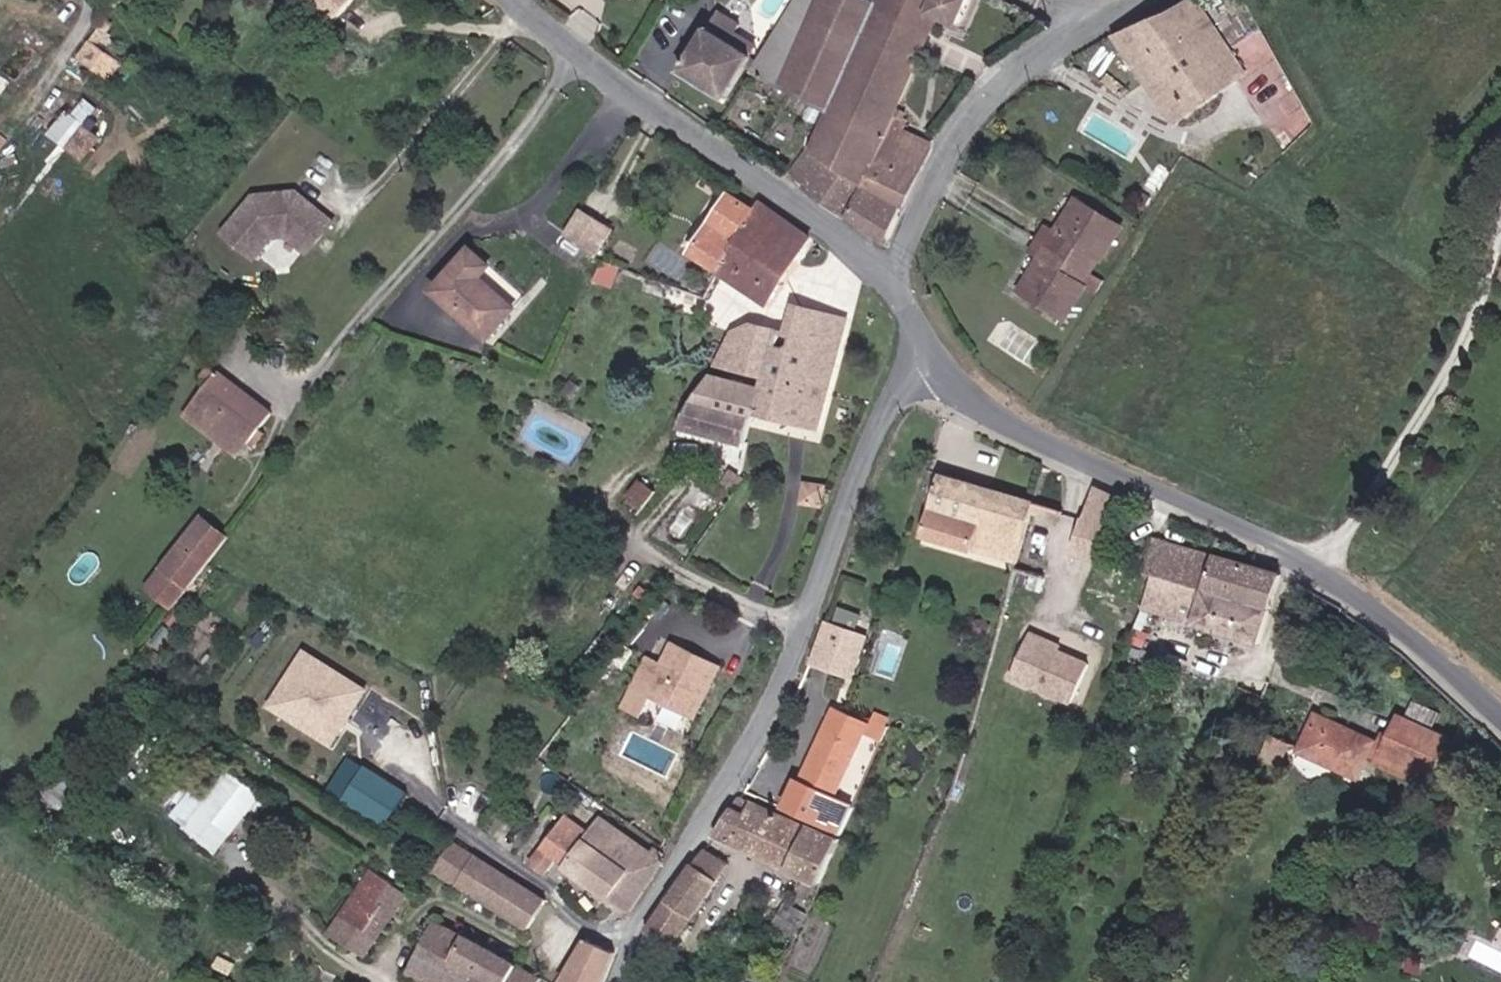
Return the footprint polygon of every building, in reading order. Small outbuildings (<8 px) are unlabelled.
[(351,16),(362,0),(327,0),(351,16)] [(818,114),(869,139),(884,108),(893,112),(896,103),(888,100),(931,6),(950,14),(956,0),(807,0),(761,77),(818,114)] [(1277,140),(1299,110),(1253,14),(1225,36),(1200,0),(1169,0),(1162,5),(1165,9),(1113,34),(1170,118),(1223,79),(1231,74),(1277,140)] [(690,59),(736,89),(762,46),(740,32),(746,24),(751,15),(729,1),(719,18),(717,17),(690,59)] [(1165,9),(1162,5),(1108,27),(1113,34),(1165,9)] [(746,24),(740,32),(762,46),(767,38),(746,24)] [(132,45),(118,36),(100,63),(114,72),(132,45)] [(354,45),(338,65),(351,72),(365,55),(354,45)] [(1231,74),(1223,79),(1272,147),(1277,140),(1231,74)] [(64,143),(98,105),(84,93),(50,131),(64,143)] [(83,159),(106,137),(96,126),(109,114),(102,107),(66,142),(83,159)] [(869,139),(818,114),(800,153),(797,152),(780,179),(886,241),(918,151),(889,137),(893,128),(899,115),(893,112),(884,108),(869,139)] [(921,143),(893,128),(889,137),(918,151),(921,143)] [(265,202),(238,235),(270,261),(287,239),(305,241),(322,255),(347,223),(314,197),(311,201),(302,194),(275,197),(269,205),(265,202)] [(687,258),(709,274),(751,212),(726,196),(687,258)] [(1116,224),(1069,196),(1050,228),(1044,224),(1027,251),(1033,255),(1013,289),(1060,317),(1116,224)] [(751,212),(709,274),(758,307),(802,246),(772,226),(778,217),(756,203),(751,212)] [(572,205),(555,229),(589,248),(606,223),(572,205)] [(772,226),(802,246),(807,237),(778,217),(772,226)] [(482,264),(462,249),(427,292),(485,338),(510,306),(472,277),(482,264)] [(799,384),(821,310),(802,304),(793,335),(752,325),(731,333),(772,349),(765,372),(779,377),(799,384)] [(846,318),(821,310),(799,384),(830,393),(846,318)] [(772,349),(731,333),(713,378),(758,396),(769,400),(779,377),(765,372),(772,349)] [(289,402),(226,364),(206,398),(269,435),(289,402)] [(821,431),(830,393),(799,384),(779,377),(769,400),(762,417),(821,431)] [(769,400),(758,396),(754,406),(706,389),(690,409),(682,437),(747,451),(762,417),(769,400)] [(1011,563),(1030,503),(933,474),(916,534),(1011,563)] [(1091,487),(1058,584),(1086,592),(1099,555),(1117,499),(1091,487)] [(621,510),(633,519),(648,499),(636,490),(621,510)] [(826,511),(829,501),(820,497),(816,508),(826,511)] [(201,509),(145,586),(176,609),(232,532),(201,509)] [(1222,591),(1270,605),(1280,574),(1150,537),(1141,568),(1151,571),(1222,591)] [(1222,591),(1151,571),(1138,610),(1211,630),(1222,591)] [(1256,643),(1270,605),(1222,591),(1211,630),(1256,643)] [(866,634),(823,620),(809,666),(852,680),(866,634)] [(1027,635),(1009,679),(1070,704),(1086,665),(1056,652),(1041,647),(1043,642),(1027,635)] [(654,654),(630,704),(647,712),(656,693),(669,699),(672,693),(704,708),(727,664),(679,640),(668,661),(654,654)] [(1057,648),(1043,642),(1041,647),(1056,652),(1057,648)] [(363,689),(301,650),(265,707),(327,746),(363,689)] [(700,717),(704,708),(672,693),(669,699),(700,717)] [(1431,778),(1449,735),(1400,714),(1385,750),(1408,760),(1405,767),(1431,778)] [(820,736),(815,734),(792,789),(789,788),(779,813),(832,843),(844,814),(826,806),(855,738),(858,730),(823,715),(817,728),(822,730),(820,736)] [(1320,716),(1305,749),(1360,775),(1375,740),(1320,716)] [(858,730),(855,738),(872,744),(877,730),(861,724),(858,730)] [(1273,732),(1264,751),(1286,760),(1294,742),(1273,732)] [(1380,765),(1428,785),(1431,778),(1405,767),(1408,760),(1385,750),(1380,765)] [(404,795),(349,759),(326,794),(381,830),(404,795)] [(169,818),(216,854),(258,801),(211,764),(169,818)] [(802,837),(729,793),(708,832),(808,886),(830,847),(805,833),(802,837)] [(554,866),(627,911),(664,862),(660,859),(663,853),(655,848),(651,854),(597,821),(587,837),(562,822),(527,872),(543,882),(554,866)] [(468,865),(472,857),(449,843),(445,852),(468,865)] [(724,858),(702,844),(648,929),(669,942),(712,874),(726,883),(733,872),(720,864),(724,858)] [(475,891),(488,867),(472,857),(468,865),(459,882),(475,891)] [(543,900),(488,867),(475,891),(472,897),(526,929),(543,900)] [(367,877),(340,924),(365,939),(379,914),(390,921),(403,898),(367,877)] [(464,941),(437,927),(414,978),(422,981),(470,981),(472,977),(452,967),(464,941)] [(520,968),(464,941),(452,967),(472,977),(482,981),(514,981),(520,968)] [(601,979),(601,953),(583,942),(563,981),(599,981),(601,979)] [(542,980),(520,968),(514,981),(542,981),(542,980)]
